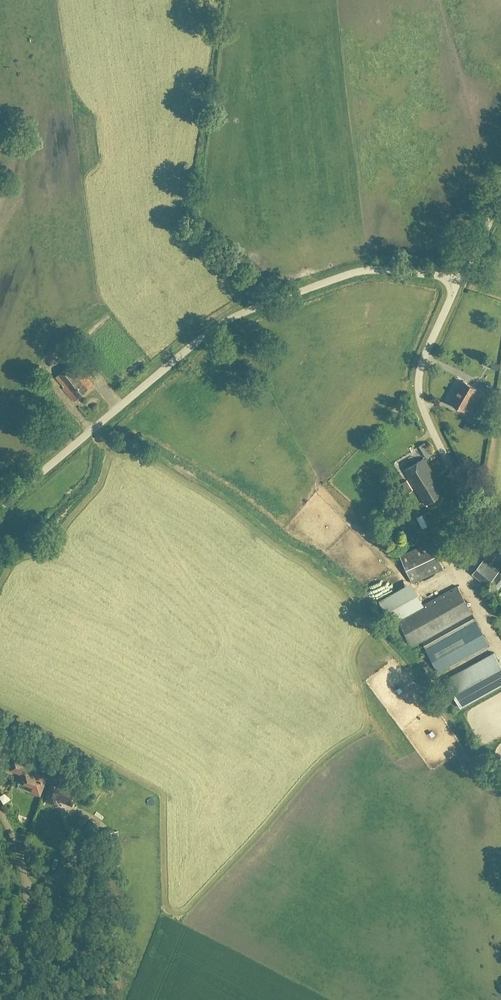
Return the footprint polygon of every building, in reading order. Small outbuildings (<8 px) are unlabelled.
[(56,347),(42,348),(43,355),(57,354),(56,347)] [(74,401),(93,384),(73,362),(56,377),(64,387),(63,389),(74,401)] [(472,411),(481,397),(475,394),(477,389),(464,381),(452,402),(465,410),(466,408),(472,411)] [(485,399),(475,415),(483,420),(492,403),(485,399)] [(50,427),(58,436),(67,428),(59,419),(50,427)] [(414,444),(407,448),(410,453),(417,449),(414,444)] [(425,504),(435,498),(445,492),(424,458),(405,470),(425,504)] [(435,535),(443,531),(431,510),(423,515),(435,535)] [(413,583),(444,568),(431,541),(400,556),(413,583)] [(489,584),(499,572),(484,560),(474,572),(489,584)] [(371,589),(382,585),(380,580),(370,585),(371,589)] [(439,672),(490,644),(477,621),(476,621),(472,614),(473,613),(458,586),(398,620),(413,646),(454,623),(459,631),(426,649),(439,672)] [(494,653),(445,680),(461,708),(500,686),(500,666),(494,653)] [(27,769),(28,765),(15,760),(12,768),(22,771),(21,775),(24,776),(20,787),(40,794),(47,777),(27,769)] [(77,790),(51,780),(44,799),(54,803),(56,797),(64,800),(64,801),(72,804),(77,790)]
